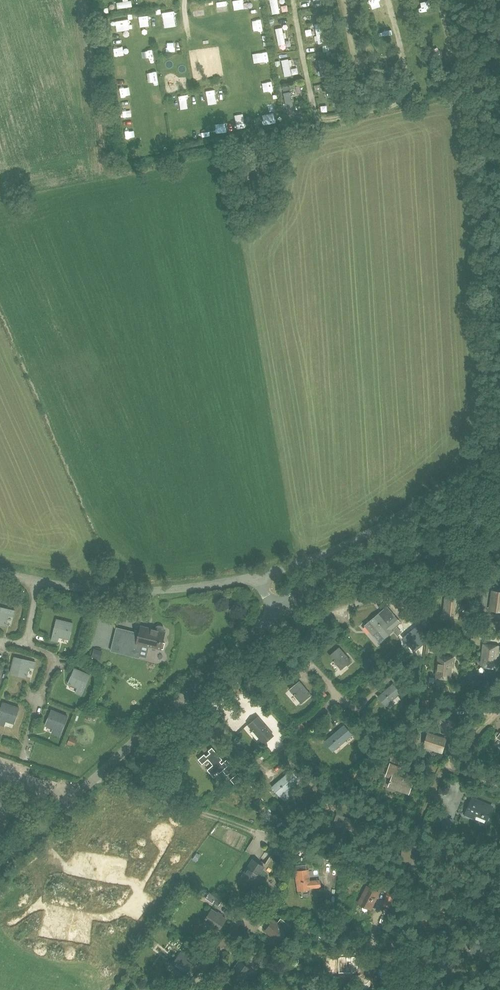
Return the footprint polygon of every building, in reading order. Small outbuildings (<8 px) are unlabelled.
[(228,0),(219,2),(221,18),(230,16),(228,0)] [(237,11),(247,9),(246,0),(235,0),(237,11)] [(275,16),(282,15),(280,0),(273,0),(275,16)] [(194,6),(196,17),(205,15),(203,4),(194,6)] [(377,18),(388,15),(386,9),(375,11),(377,18)] [(164,12),(166,24),(176,22),(173,10),(164,12)] [(254,17),(255,30),(265,29),(264,16),(254,17)] [(123,31),(134,29),(132,17),(121,20),(123,31)] [(326,25),(319,25),(320,46),(327,46),(326,25)] [(178,52),(178,43),(170,43),(171,52),(178,52)] [(260,52),(261,66),(273,65),(272,52),(260,52)] [(290,59),(283,61),(288,78),(295,76),(290,59)] [(275,78),(264,80),(266,94),(277,92),(275,78)] [(123,112),(133,111),(132,101),(123,102),(123,112)] [(270,113),(280,111),(279,103),(269,104),(270,113)] [(155,122),(165,121),(164,112),(154,113),(155,122)] [(490,610),(499,612),(499,593),(492,592),(490,610)] [(445,597),(443,616),(456,618),(459,599),(445,597)] [(15,610),(0,607),(0,624),(6,625),(9,615),(14,616),(15,610)] [(370,622),(365,626),(370,632),(373,630),(375,633),(378,631),(384,638),(393,630),(398,635),(401,632),(396,626),(400,622),(401,624),(401,623),(392,613),(389,609),(384,613),(385,614),(382,617),(379,614),(370,621),(370,622)] [(57,619),(52,640),(58,642),(59,637),(69,639),(73,623),(57,619)] [(127,631),(123,647),(140,651),(142,644),(149,646),(161,649),(163,649),(165,643),(163,643),(165,632),(164,632),(164,629),(164,627),(163,626),(159,625),(158,626),(157,627),(156,630),(141,626),(140,631),(139,634),(127,631)] [(426,635),(417,640),(424,652),(433,647),(426,635)] [(382,637),(378,643),(385,648),(389,642),(382,637)] [(437,643),(436,653),(444,653),(445,643),(437,643)] [(484,645),(482,665),(494,667),(495,655),(497,656),(498,647),(484,645)] [(339,647),(330,655),(334,660),(333,660),(334,661),(335,661),(341,668),(341,669),(351,661),(339,647)] [(102,660),(105,653),(98,651),(96,658),(102,660)] [(34,668),(36,662),(14,657),(10,673),(27,677),(29,667),(34,668)] [(439,657),(437,677),(449,679),(450,667),(452,668),(453,659),(439,657)] [(75,668),(68,683),(78,688),(76,693),(81,695),(90,675),(75,668)] [(300,681),(291,689),(294,694),(294,695),(295,694),(301,702),(301,703),(311,695),(300,681)] [(392,685),(378,697),(385,706),(400,693),(393,685),(392,685)] [(19,707),(4,702),(0,713),(0,724),(3,725),(4,720),(14,723),(19,707)] [(52,710),(46,725),(55,729),(53,734),(59,736),(67,716),(52,710)] [(258,717),(249,725),(253,729),(252,730),(253,730),(260,737),(260,738),(265,734),(269,739),(274,735),(258,717)] [(302,723),(294,729),(298,735),(307,729),(302,723)] [(345,726),(325,742),(332,750),(351,734),(345,726)] [(81,738),(87,746),(97,739),(91,731),(81,738)] [(290,734),(283,740),(286,745),(294,738),(290,734)] [(427,734),(423,747),(441,752),(445,740),(427,734)] [(205,754),(199,759),(203,764),(209,759),(213,765),(208,769),(214,777),(217,775),(216,774),(217,773),(217,774),(219,773),(218,772),(219,772),(220,773),(223,770),(227,775),(235,768),(227,759),(222,763),(220,761),(223,759),(213,747),(209,750),(211,753),(207,756),(205,754)] [(391,764),(386,775),(392,777),(391,781),(391,780),(390,782),(389,786),(409,793),(413,781),(396,775),(399,767),(391,764)] [(287,766),(273,779),(277,784),(273,787),(280,795),(298,779),(291,771),(287,766)] [(237,774),(231,779),(235,784),(241,778),(237,774)] [(466,807),(467,793),(459,792),(458,807),(466,807)] [(472,797),(466,812),(474,816),(475,811),(488,816),(492,805),(472,797)] [(12,811),(0,799),(0,821),(12,811)] [(337,814),(334,824),(353,831),(357,821),(337,814)] [(441,814),(439,820),(440,821),(439,823),(448,827),(449,824),(451,825),(453,819),(441,814)] [(87,859),(85,872),(130,880),(133,867),(87,859)] [(248,867),(241,880),(251,886),(264,866),(258,862),(254,859),(248,867)] [(307,864),(296,865),(296,870),(298,882),(299,890),(310,889),(310,887),(320,886),(320,880),(309,881),(308,869),(307,869),(307,864)] [(390,877),(387,886),(390,887),(387,895),(393,897),(398,880),(390,877)] [(367,887),(360,902),(370,907),(378,892),(367,887)] [(387,895),(384,905),(389,906),(393,897),(387,895)] [(142,899),(128,919),(134,924),(148,904),(142,899)] [(212,909),(204,921),(212,926),(211,927),(216,930),(217,929),(218,930),(226,919),(212,909)] [(46,917),(44,930),(89,938),(91,925),(46,917)] [(273,919),(265,930),(280,941),(288,930),(273,919)] [(187,943),(184,948),(192,954),(196,949),(187,943)] [(181,952),(171,964),(185,974),(192,964),(186,960),(188,957),(181,952)] [(358,970),(361,958),(343,954),(339,970),(352,972),(352,969),(358,970)] [(260,955),(256,961),(262,966),(267,960),(260,955)] [(240,961),(231,974),(240,981),(250,968),(240,961)] [(194,977),(199,973),(195,967),(189,971),(194,977)] [(387,971),(385,982),(391,984),(393,973),(387,971)]
